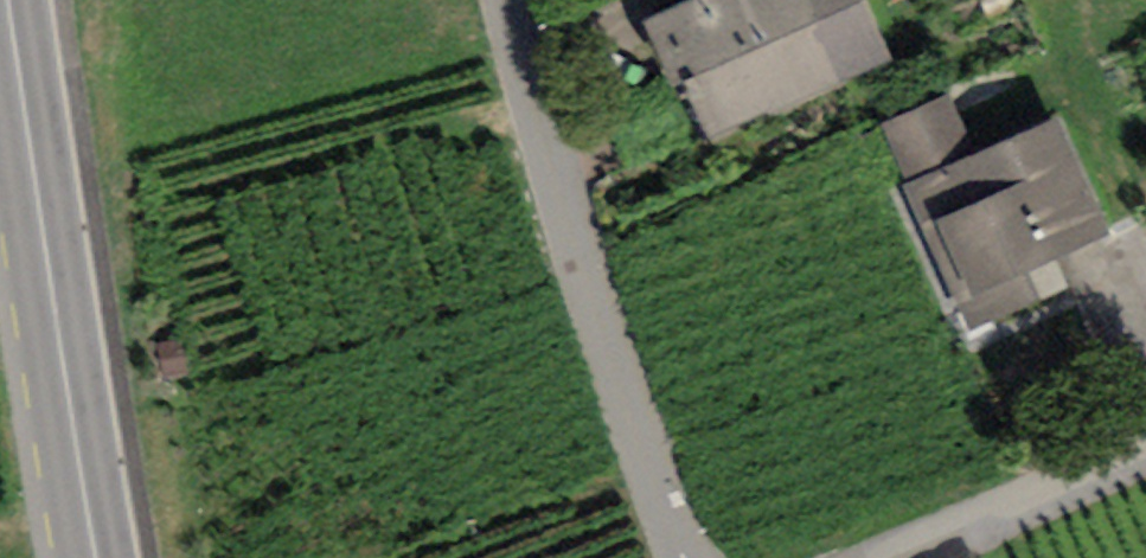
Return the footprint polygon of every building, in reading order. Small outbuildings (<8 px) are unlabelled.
[(861,0),(671,0),(642,14),(706,141),(887,51),(861,0)] [(1017,63),(880,127),(972,323),(1066,278),(1054,251),(1114,223),(1056,102),(1039,111),(1017,63)]
